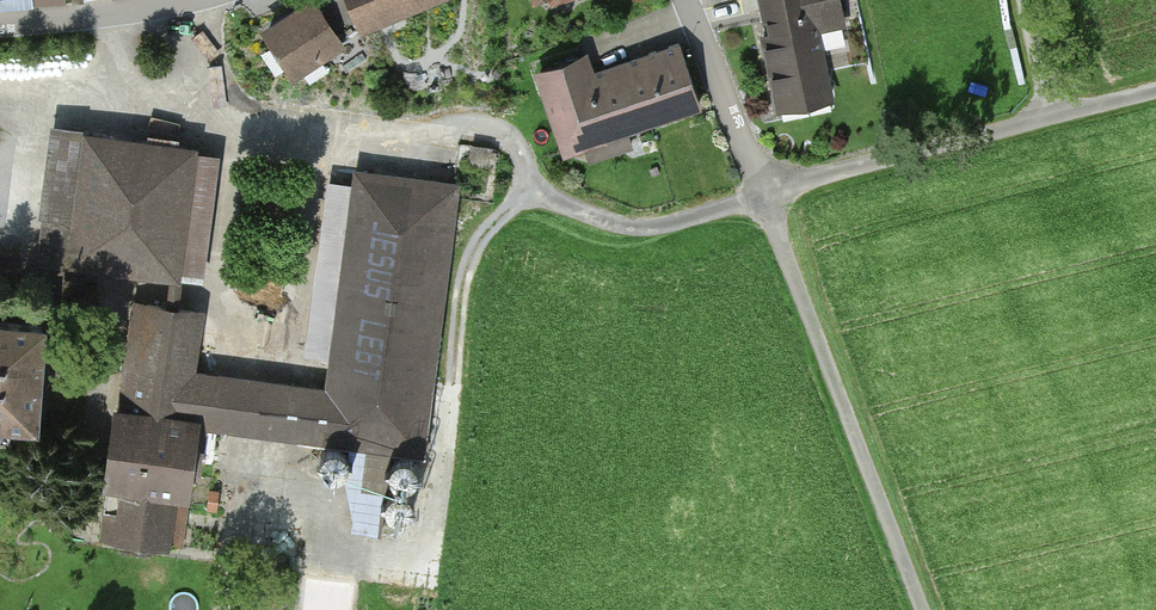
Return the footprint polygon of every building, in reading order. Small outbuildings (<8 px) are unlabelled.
[(263,31),(298,80),(347,45),(356,26),(347,0),(307,0),(263,31)] [(356,26),(359,33),(441,0),(347,0),(356,26)] [(789,101),(833,93),(820,21),(843,17),(840,0),(770,0),(789,101)] [(600,41),(532,68),(566,155),(698,104),(675,44),(611,69),(600,41)] [(197,140),(80,124),(64,247),(181,262),(197,140)] [(205,304),(133,295),(120,394),(194,404),(192,420),(423,451),(459,189),(356,174),(327,392),(196,373),(205,304)] [(0,329),(0,434),(38,438),(49,334),(0,329)] [(120,394),(113,393),(102,476),(183,487),(192,420),(194,404),(120,394)] [(360,476),(347,521),(386,532),(408,454),(373,445),(364,477),(360,476)]
